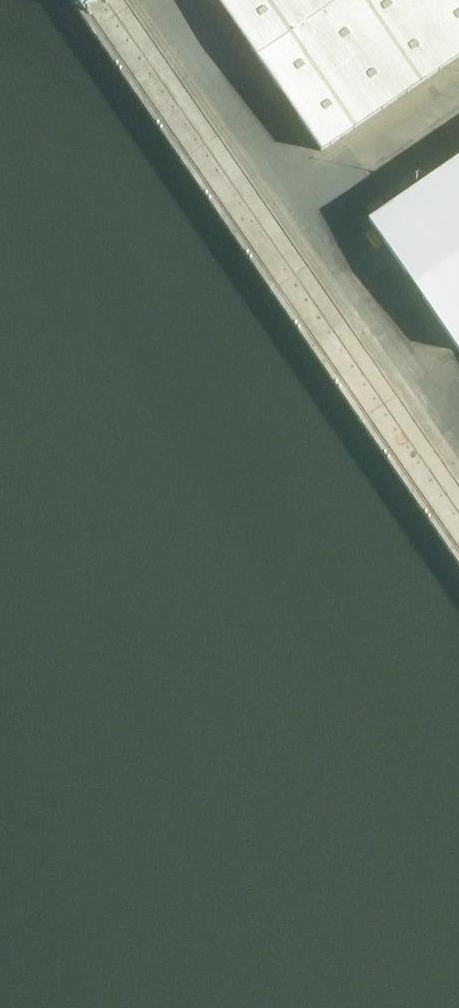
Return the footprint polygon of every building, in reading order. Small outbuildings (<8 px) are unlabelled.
[(319,151),(458,55),(458,0),(215,0),(319,151)] [(457,351),(458,350),(458,156),(367,220),(457,351)]
